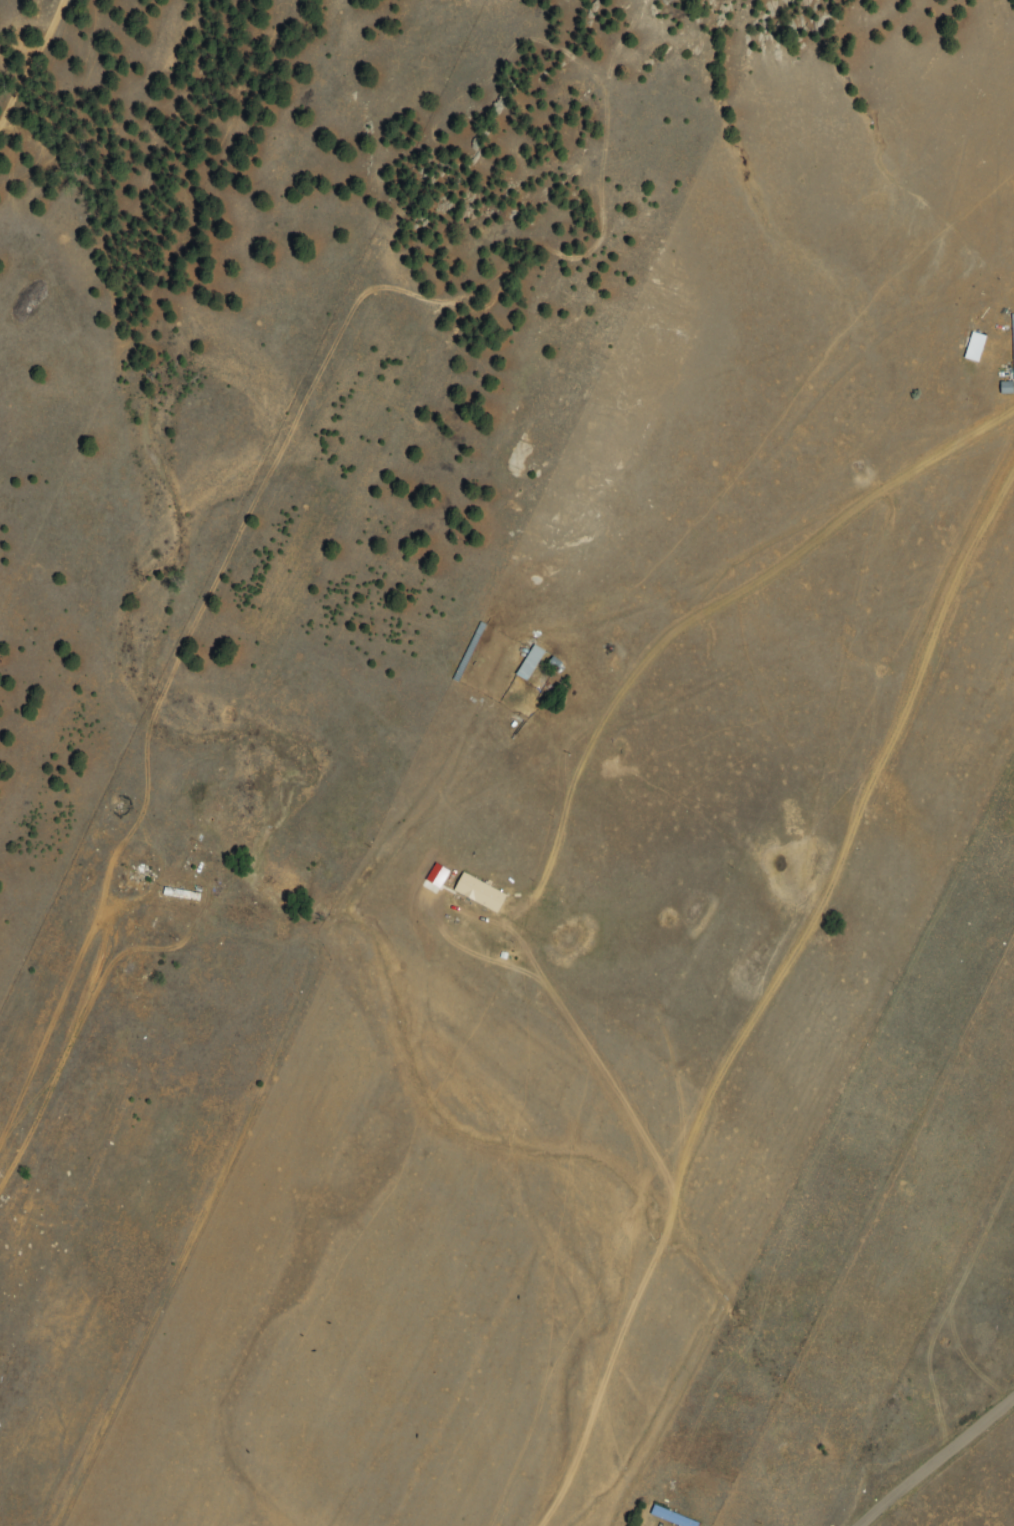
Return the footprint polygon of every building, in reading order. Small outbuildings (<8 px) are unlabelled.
[(527,682),(547,653),(535,645),(515,674),(527,682)] [(558,666),(550,663),(548,669),(556,672),(558,666)] [(454,889),(497,912),(506,895),(464,872),(454,889)] [(200,889),(163,888),(163,897),(199,898),(200,889)]
